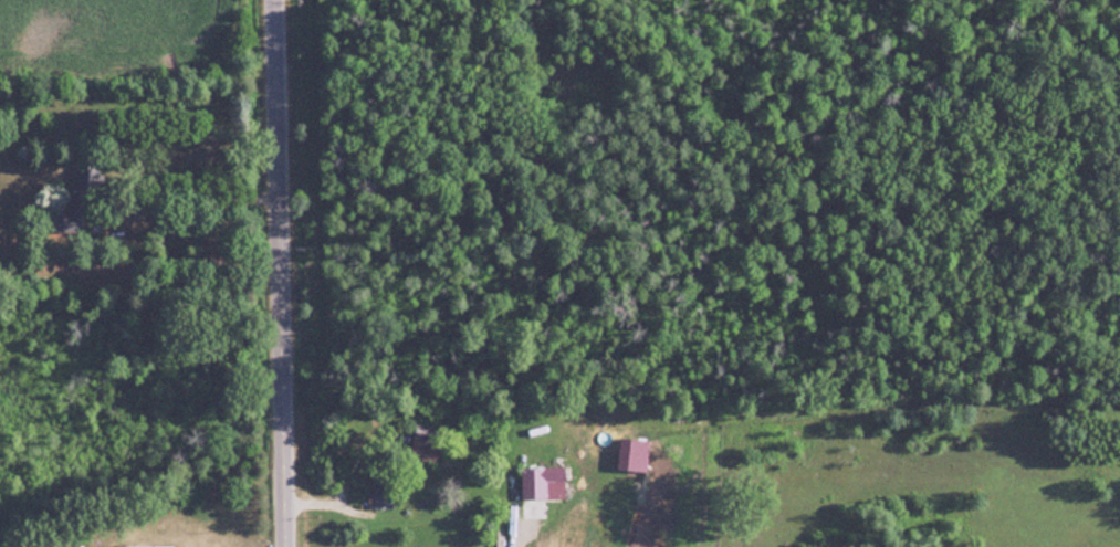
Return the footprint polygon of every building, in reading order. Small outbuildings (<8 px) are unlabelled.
[(70,229),(80,229),(80,205),(98,206),(99,166),(71,165),(70,229)] [(672,432),(687,432),(687,418),(672,418),(672,432)] [(547,468),(522,468),(522,499),(547,499),(547,468)] [(386,505),(387,484),(376,483),(375,505),(386,505)]
